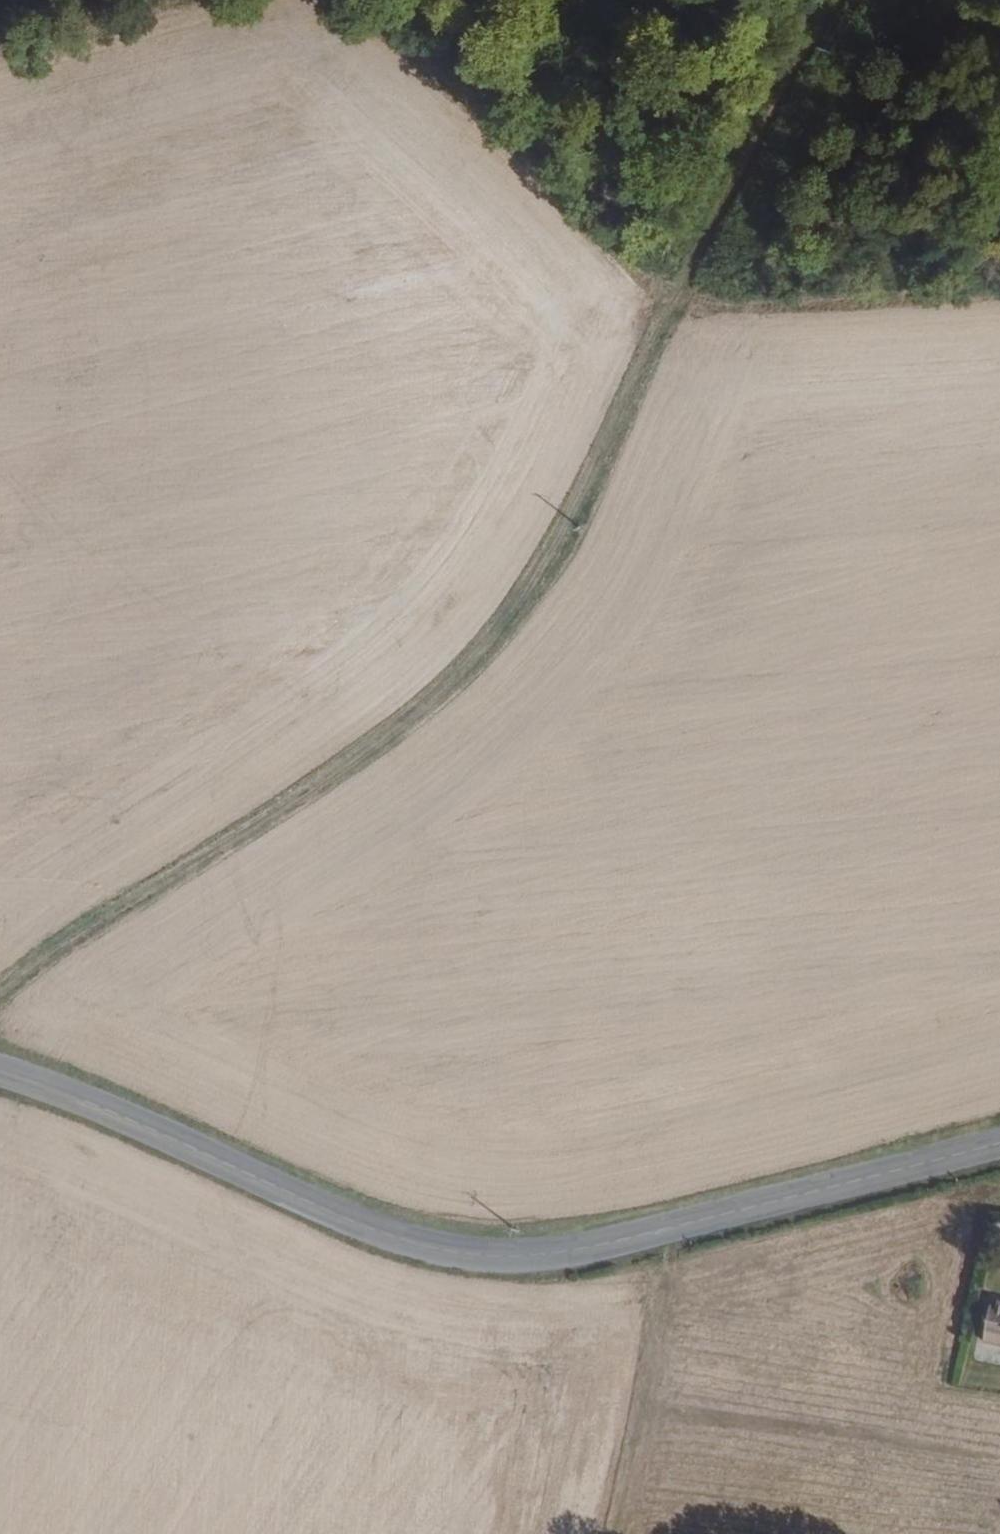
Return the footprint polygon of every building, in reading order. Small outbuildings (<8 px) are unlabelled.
[(995,1296),(986,1336),(999,1339),(999,1297),(995,1296)]
